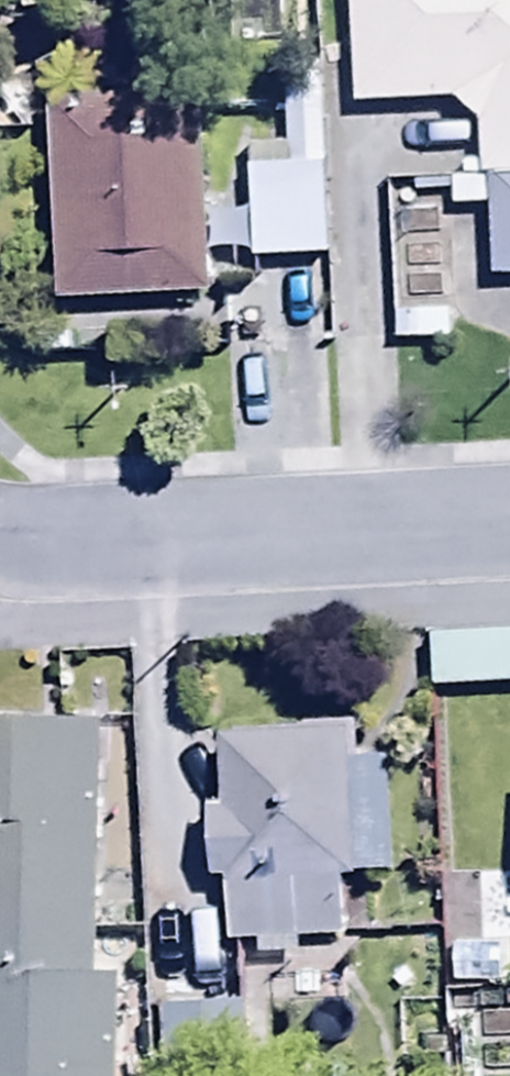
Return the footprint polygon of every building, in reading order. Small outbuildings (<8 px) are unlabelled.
[(351,100),(453,100),(475,122),(477,177),(509,176),(509,0),(347,0),(351,100)] [(189,16),(42,28),(61,258),(208,246),(189,16)] [(327,207),(322,37),(245,39),(249,209),(327,207)] [(477,177),(448,178),(449,208),(487,207),(490,281),(509,280),(509,176),(477,177)] [(430,691),(509,689),(509,633),(428,635),(430,691)] [(119,967),(139,968),(140,942),(98,941),(105,719),(0,715),(0,1075),(116,1075),(119,967)] [(355,726),(221,729),(223,801),(210,802),(212,877),(233,876),(234,940),(259,940),(259,957),(296,957),(296,937),(349,936),(348,877),(394,876),(391,749),(356,749),(355,726)] [(441,885),(442,948),(509,946),(509,895),(509,883),(441,885)]
